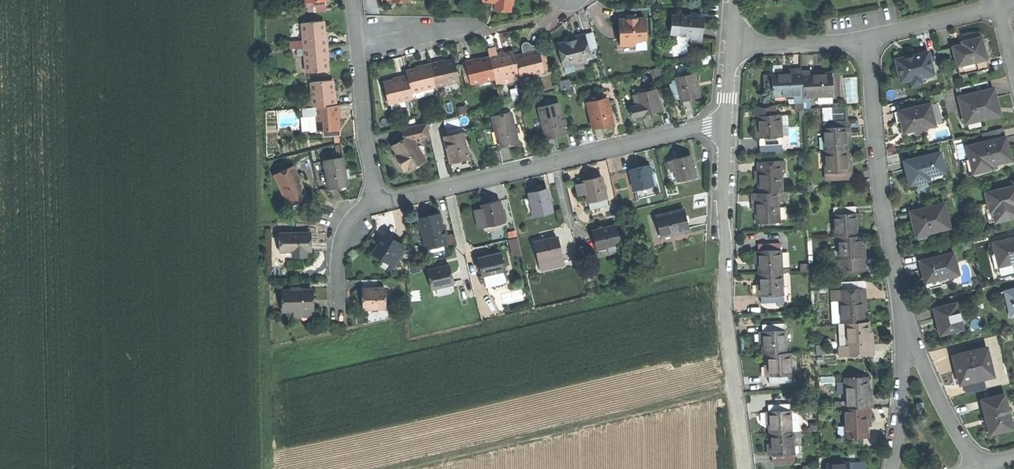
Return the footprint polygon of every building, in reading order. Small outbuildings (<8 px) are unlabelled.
[(485,2),(498,3),(497,11),(512,12),(512,6),(515,6),(515,0),(485,0),(485,2)] [(327,10),(326,1),(315,2),(315,11),(327,10)] [(682,19),(682,38),(691,39),(691,46),(703,46),(703,32),(703,20),(697,20),(697,16),(691,16),(691,19),(682,19)] [(671,38),(682,38),(682,19),(672,19),(671,38)] [(646,21),(621,21),(621,31),(621,48),(625,48),(636,48),(636,43),(646,43),(646,21)] [(307,48),(328,47),(327,33),(326,23),(306,24),(307,48)] [(586,36),(575,39),(576,43),(568,44),(558,47),(564,68),(574,66),(575,69),(587,65),(584,54),(590,53),(586,36)] [(953,45),(958,65),(985,59),(987,59),(984,47),(982,36),(970,39),(971,41),(953,45)] [(524,48),(526,57),(542,53),(540,46),(537,47),(534,48),(532,43),(527,44),(524,48)] [(646,52),(646,43),(636,43),(636,48),(625,48),(625,56),(636,56),(636,52),(646,52)] [(328,62),(328,47),(307,48),(309,72),(329,71),(328,62)] [(490,50),(492,59),(500,57),(499,55),(498,48),(490,50)] [(899,71),(901,81),(912,79),(922,76),(934,74),(929,51),(912,55),(913,56),(897,60),(899,71)] [(509,55),(500,57),(492,59),(497,80),(521,74),(518,59),(516,53),(509,55)] [(526,57),(518,59),(521,74),(523,79),(546,73),(542,53),(526,57)] [(474,85),(497,80),(492,59),(484,61),(469,65),(474,85)] [(987,67),(985,59),(958,65),(960,74),(987,67)] [(444,64),(433,66),(437,86),(462,81),(457,61),(444,64)] [(469,86),(474,85),(469,65),(464,66),(469,86)] [(413,92),(437,86),(433,66),(420,69),(408,72),(409,75),(409,77),(413,92)] [(785,71),(773,72),(773,73),(773,94),(773,95),(795,95),(797,94),(796,74),(785,75),(785,71)] [(834,73),(822,73),(822,75),(810,75),(811,96),(834,95),(834,73)] [(677,80),(683,102),(700,98),(697,87),(694,76),(677,80)] [(414,98),(413,92),(409,77),(397,80),(387,82),(391,103),(414,98)] [(315,107),(318,107),(336,106),(335,92),(335,81),(313,82),(315,107)] [(960,87),(962,95),(989,89),(987,81),(960,87)] [(636,96),(641,94),(647,93),(646,87),(634,90),(636,96)] [(958,96),(965,123),(985,118),(983,111),(998,107),(996,98),(994,88),(989,89),(962,95),(958,96)] [(647,93),(641,94),(642,98),(644,107),(646,114),(647,118),(655,116),(664,113),(658,90),(647,93)] [(804,103),(804,96),(804,94),(797,94),(795,95),(796,103),(804,103)] [(590,103),(596,129),(605,127),(614,125),(608,99),(590,103)] [(903,126),(905,133),(916,130),(915,127),(918,127),(919,129),(935,125),(930,104),(902,111),(905,121),(902,122),(903,126)] [(319,131),(340,130),(339,121),(338,106),(336,106),(318,107),(319,131)] [(540,111),(549,142),(557,140),(567,137),(559,106),(540,111)] [(756,116),(759,116),(777,115),(777,106),(756,107),(756,116)] [(846,106),(824,106),(825,121),(846,120),(846,106)] [(898,123),(902,122),(905,121),(902,111),(895,112),(898,123)] [(493,120),(501,150),(510,148),(519,145),(512,115),(493,120)] [(777,115),(759,116),(760,127),(763,127),(763,138),(762,138),(762,145),(763,145),(782,144),(783,144),(782,115),(777,115)] [(846,127),(846,120),(825,121),(826,151),(848,150),(848,139),(845,139),(845,127),(846,127)] [(403,128),(405,140),(411,136),(412,139),(430,136),(428,123),(403,128)] [(981,133),(983,142),(1004,137),(1002,128),(981,133)] [(462,135),(444,140),(449,160),(467,156),(462,135)] [(405,140),(393,147),(397,152),(394,154),(397,160),(403,169),(406,167),(407,169),(424,158),(412,139),(411,136),(405,140)] [(983,142),(966,146),(973,173),(985,170),(984,166),(1011,159),(1008,148),(1006,137),(1004,137),(983,142)] [(783,153),(782,144),(763,145),(763,154),(783,153)] [(849,161),(848,150),(826,151),(827,180),(849,179),(849,173),(847,173),(847,161),(849,161)] [(906,173),(909,186),(930,181),(929,177),(946,173),(941,153),(904,161),(906,173)] [(469,160),(467,156),(449,160),(450,165),(459,162),(469,160)] [(677,178),(678,182),(696,177),(691,156),(681,158),(673,160),(673,162),(675,171),(677,178)] [(426,161),(424,158),(407,169),(409,171),(426,161)] [(345,159),(325,163),(330,189),(350,186),(347,172),(345,159)] [(782,163),(759,164),(760,171),(762,171),(763,182),(760,182),(760,193),(779,193),(783,192),(782,163)] [(633,170),(638,190),(656,186),(651,165),(640,168),(633,170)] [(276,174),(287,202),(306,194),(295,166),(276,174)] [(593,180),(585,182),(586,185),(588,195),(591,204),(610,199),(604,177),(593,180)] [(581,197),(588,195),(586,185),(578,187),(581,197)] [(995,221),(1013,216),(1013,201),(1013,198),(1013,186),(986,192),(990,212),(992,211),(995,221)] [(531,195),(536,216),(554,212),(549,191),(538,194),(531,195)] [(780,224),(779,193),(760,193),(755,193),(755,200),(760,200),(760,213),(757,213),(757,224),(780,224)] [(308,199),(306,194),(287,202),(289,206),(298,203),(308,199)] [(612,207),(610,199),(591,204),(592,212),(612,207)] [(752,213),(757,213),(760,213),(760,200),(755,200),(752,200),(752,207),(752,213)] [(486,227),(486,229),(505,224),(500,203),(490,205),(481,207),(482,212),(486,227)] [(912,222),(914,233),(930,229),(931,233),(950,228),(944,203),(909,211),(912,222)] [(856,206),(833,207),(834,237),(839,236),(858,236),(857,225),(855,225),(854,213),(856,213),(856,206)] [(657,217),(662,238),(691,231),(688,221),(686,210),(657,217)] [(479,228),(486,227),(482,212),(475,213),(479,228)] [(419,220),(426,250),(430,249),(443,246),(446,245),(439,215),(428,217),(419,220)] [(590,231),(595,249),(603,247),(615,244),(618,244),(613,225),(600,228),(590,231)] [(303,233),(289,233),(289,251),(292,251),(292,255),(307,254),(306,251),(312,251),(312,243),(312,236),(303,236),(303,233)] [(378,246),(372,256),(386,266),(400,245),(385,235),(378,246)] [(547,239),(535,242),(540,259),(562,253),(557,236),(547,239)] [(861,236),(858,236),(839,236),(840,266),(862,266),(862,259),(860,259),(859,247),(862,246),(861,236)] [(992,242),(994,254),(998,253),(1001,265),(1013,262),(1013,237),(992,242)] [(510,242),(514,257),(522,255),(518,239),(510,242)] [(617,250),(615,244),(603,247),(605,253),(617,250)] [(760,274),(783,273),(782,269),(782,244),(759,244),(759,252),(762,252),(762,264),(759,264),(760,274)] [(403,247),(400,245),(386,266),(389,268),(403,247)] [(864,246),(862,246),(859,247),(860,259),(862,259),(862,266),(840,266),(840,271),(865,270),(865,254),(864,246)] [(486,255),(477,257),(481,275),(484,274),(502,270),(504,269),(500,252),(486,255)] [(921,272),(923,281),(924,281),(937,278),(937,280),(940,279),(958,275),(953,253),(919,261),(921,272)] [(428,270),(432,288),(455,283),(451,265),(437,268),(428,270)] [(504,280),(502,270),(484,274),(486,284),(504,280)] [(784,303),(783,273),(760,274),(760,285),(763,285),(764,297),(761,297),(761,304),(784,303)] [(942,286),(940,279),(937,280),(937,278),(924,281),(926,287),(929,286),(930,289),(942,286)] [(385,286),(362,287),(362,299),(363,310),(386,309),(385,286)] [(840,289),(840,293),(863,293),(863,299),(860,301),(860,310),(863,312),(867,312),(867,304),(866,288),(840,289)] [(1013,306),(1013,288),(1004,291),(1008,306),(1013,304),(1013,306)] [(312,292),(281,292),(281,311),(291,311),(310,311),(312,311),(312,302),(312,292)] [(863,293),(840,293),(841,323),(847,323),(864,322),(863,312),(860,310),(860,301),(863,299),(863,293)] [(956,303),(933,309),(936,319),(937,319),(939,324),(941,335),(963,330),(956,303)] [(869,322),(864,322),(847,323),(848,352),(870,352),(870,344),(867,344),(867,333),(870,333),(869,322)] [(785,324),(762,325),(763,331),(766,331),(766,343),(763,343),(764,354),(768,354),(786,353),(785,324)] [(873,333),(870,333),(867,333),(867,344),(870,344),(870,352),(848,352),(848,358),(874,357),(873,339),(873,333)] [(983,379),(993,376),(986,348),(952,356),(955,368),(958,383),(982,377),(983,379)] [(790,353),(786,353),(768,354),(768,365),(771,365),(771,376),(769,376),(769,384),(792,383),(790,353)] [(844,378),(845,409),(869,408),(871,408),(871,401),(866,402),(866,390),(868,389),(867,377),(844,378)] [(1003,395),(980,401),(983,411),(985,420),(988,419),(992,434),(1012,429),(1003,395)] [(916,404),(918,415),(924,414),(923,403),(916,404)] [(770,423),(771,433),(791,433),(791,421),(790,404),(769,405),(769,412),(772,412),(772,423),(770,423)] [(869,415),(869,408),(845,409),(844,409),(845,439),(868,438),(868,426),(865,426),(865,415),(869,415)] [(791,433),(771,433),(771,444),(774,444),(775,456),(772,456),(772,463),(795,463),(794,445),(794,432),(791,433)]
